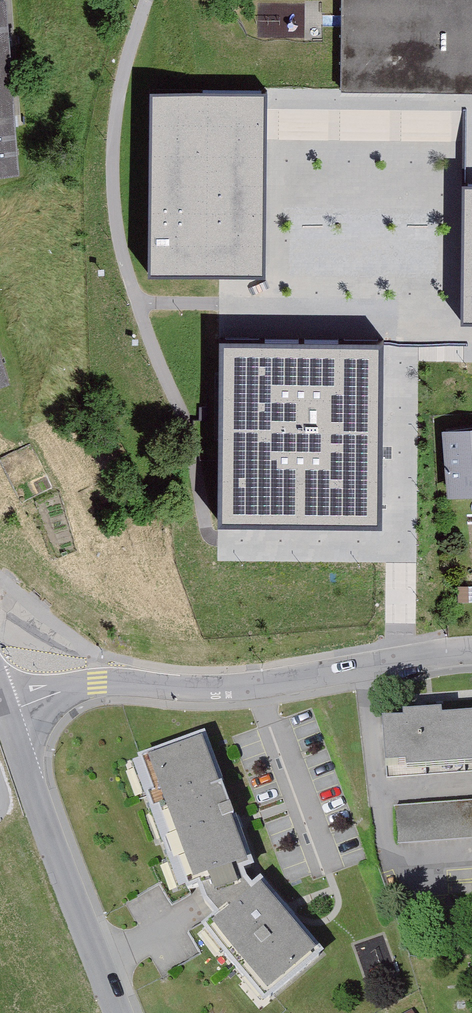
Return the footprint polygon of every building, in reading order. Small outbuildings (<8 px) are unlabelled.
[(19,169),(6,0),(0,0),(0,170),(19,169)] [(471,94),(471,0),(343,0),(342,92),(471,94)] [(267,98),(151,97),(149,280),(223,281),(265,281),(267,98)] [(463,111),(464,188),(463,325),(471,325),(471,111),(463,111)] [(380,344),(222,342),(219,525),(378,527),(380,344)] [(206,419),(207,407),(199,407),(198,419),(206,419)] [(448,431),(452,492),(471,490),(471,427),(448,431)] [(471,600),(471,585),(459,586),(459,601),(471,600)] [(471,766),(471,716),(439,719),(439,712),(402,714),(403,722),(381,723),(385,773),(471,766)] [(197,887),(204,906),(244,881),(241,871),(251,867),(204,738),(141,761),(153,794),(147,796),(153,812),(159,810),(170,841),(164,843),(170,859),(176,857),(188,890),(197,887)] [(471,833),(471,801),(394,807),(397,842),(398,842),(398,839),(471,833)] [(269,998),(321,954),(260,883),(252,890),(244,881),(204,906),(216,920),(209,926),(229,949),(224,953),(245,979),(250,975),(269,998)]
